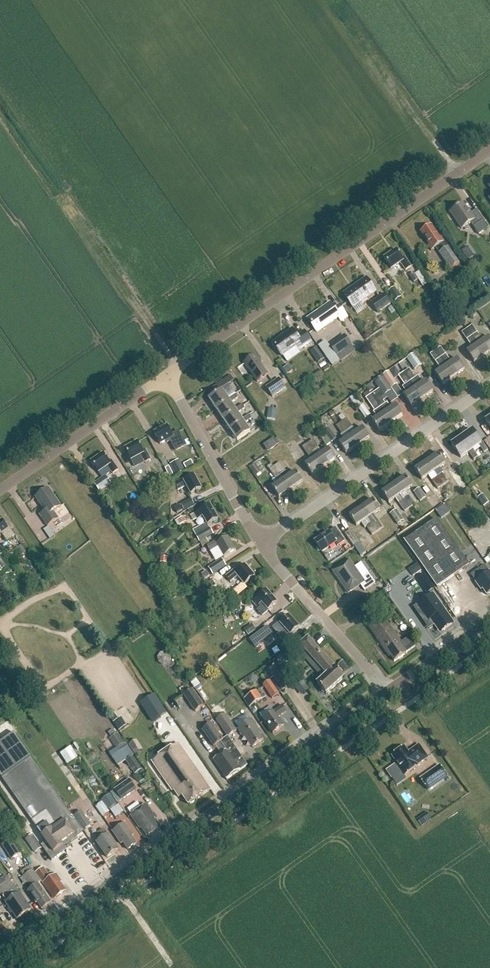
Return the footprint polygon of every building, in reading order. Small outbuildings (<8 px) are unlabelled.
[(489,228),(476,210),(470,215),(462,204),(458,207),(458,206),(455,208),(456,208),(450,212),(461,229),(470,223),(479,235),(489,228)] [(428,246),(431,251),(438,247),(442,252),(440,253),(451,269),(460,264),(448,247),(448,248),(444,242),(441,237),(440,238),(431,225),(420,233),(429,245),(428,246)] [(396,249),(383,258),(391,269),(400,263),(406,270),(411,266),(404,257),(403,259),(396,249)] [(465,274),(460,267),(453,271),(458,278),(465,274)] [(410,276),(417,286),(422,283),(420,279),(419,279),(414,273),(410,276)] [(345,295),(354,308),(376,292),(366,278),(354,287),(355,288),(345,295)] [(396,287),(390,291),(396,301),(403,297),(396,287)] [(371,303),(378,313),(392,303),(385,294),(371,303)] [(308,319),(317,332),(339,317),(341,321),(348,317),(340,305),(334,308),(331,303),(308,319)] [(312,341),(305,330),(297,335),(293,329),(272,343),(282,356),(297,346),(299,350),(312,341)] [(331,345),(338,355),(353,345),(346,335),(331,345)] [(332,366),(340,360),(326,341),(319,346),(332,366)] [(325,358),(317,347),(311,352),(318,363),(325,358)] [(424,367),(417,355),(409,360),(416,371),(424,367)] [(268,375),(255,356),(244,363),(258,383),(268,375)] [(403,372),(422,399),(433,391),(426,380),(424,382),(420,375),(417,377),(410,367),(403,372)] [(385,371),(393,386),(400,382),(392,368),(385,371)] [(404,396),(411,406),(422,399),(403,372),(399,375),(406,385),(403,386),(408,393),(404,396)] [(266,388),(273,397),(286,388),(279,378),(266,388)] [(371,394),(391,423),(403,415),(396,405),(391,408),(387,403),(386,404),(381,398),(393,391),(383,378),(375,383),(378,389),(371,394)] [(209,399),(216,409),(229,400),(229,399),(224,393),(231,388),(228,384),(221,389),(221,390),(209,399)] [(357,392),(352,395),(359,405),(364,402),(357,392)] [(216,409),(223,419),(236,410),(236,409),(231,403),(238,398),(236,394),(229,399),(229,400),(216,409)] [(372,421),(379,431),(391,423),(371,394),(366,397),(370,403),(369,404),(378,417),(372,421)] [(223,419),(230,429),(243,420),(243,419),(238,413),(245,408),(243,404),(236,409),(236,410),(223,419)] [(366,419),(372,415),(365,405),(360,409),(366,419)] [(230,429),(238,440),(251,431),(245,423),(252,418),(250,414),(243,419),(243,420),(230,429)] [(167,426),(154,433),(160,444),(169,439),(176,451),(186,446),(178,432),(173,435),(167,426)] [(462,438),(476,459),(478,457),(473,450),(480,445),(485,453),(488,450),(483,442),(481,443),(472,431),(462,438)] [(469,452),(474,460),(476,459),(462,438),(452,445),(461,458),(469,452)] [(264,446),(268,452),(278,445),(274,439),(264,446)] [(124,449),(131,460),(141,455),(145,463),(151,460),(145,450),(143,451),(138,441),(124,449)] [(103,453),(91,462),(99,473),(103,478),(106,476),(106,475),(112,471),(113,474),(118,470),(112,461),(110,462),(103,453)] [(431,473),(434,478),(440,474),(436,468),(448,461),(444,454),(419,469),(424,477),(431,473)] [(191,460),(184,465),(186,469),(194,465),(191,460)] [(179,461),(171,465),(176,475),(184,471),(179,461)] [(457,485),(461,482),(449,463),(445,465),(457,485)] [(282,495),(305,478),(300,471),(277,488),(282,495)] [(186,486),(191,495),(201,489),(194,475),(184,480),(183,479),(175,484),(178,490),(186,486)] [(103,478),(95,484),(101,493),(113,485),(106,476),(103,478)] [(164,477),(158,480),(162,486),(167,482),(164,477)] [(410,477),(387,493),(392,500),(415,484),(410,477)] [(423,485),(429,496),(439,490),(432,479),(423,485)] [(61,506),(48,488),(35,497),(45,511),(40,515),(47,526),(58,519),(53,512),(61,506)] [(402,497),(408,508),(419,503),(414,491),(402,497)] [(133,494),(131,500),(139,503),(141,498),(133,494)] [(485,495),(479,499),(485,507),(489,504),(489,502),(485,495)] [(191,500),(181,505),(184,512),(195,506),(191,500)] [(354,515),(358,523),(383,509),(379,501),(354,515)] [(180,505),(174,508),(177,514),(183,511),(180,505)] [(203,517),(208,525),(218,520),(210,505),(194,514),(197,520),(203,517)] [(178,520),(181,525),(187,522),(186,521),(189,519),(187,516),(184,518),(184,517),(178,520)] [(437,519),(405,542),(438,588),(470,565),(437,519)] [(3,532),(8,540),(14,536),(9,528),(8,529),(2,520),(0,522),(0,535),(3,532)] [(64,540),(72,534),(64,524),(56,530),(64,540)] [(386,525),(380,529),(385,537),(391,534),(386,525)] [(200,541),(202,544),(208,540),(206,538),(214,533),(210,526),(196,534),(200,541)] [(321,550),(322,552),(336,543),(338,546),(344,542),(336,528),(329,533),(329,532),(315,542),(318,546),(317,547),(317,549),(318,550),(319,551),(321,550)] [(360,541),(356,535),(352,529),(345,534),(354,546),(360,541)] [(132,539),(138,542),(143,534),(137,531),(132,539)] [(218,547),(224,557),(236,550),(228,537),(218,543),(217,540),(207,546),(210,551),(218,547)] [(22,547),(21,548),(17,550),(22,558),(27,554),(22,547)] [(222,559),(209,568),(214,575),(227,566),(222,559)] [(375,584),(368,573),(362,577),(349,560),(333,571),(348,594),(360,585),(365,591),(375,584)] [(408,569),(413,576),(421,571),(417,564),(408,569)] [(226,577),(230,582),(237,576),(245,585),(255,577),(245,565),(236,572),(235,570),(226,577)] [(478,570),(483,577),(476,582),(481,590),(483,589),(487,595),(489,593),(489,573),(485,565),(478,570)] [(424,575),(419,579),(423,585),(428,581),(424,575)] [(257,607),(262,603),(269,611),(277,603),(266,590),(253,602),(257,607)] [(433,594),(417,605),(425,617),(428,615),(434,625),(436,623),(442,631),(452,624),(439,606),(441,605),(433,594)] [(284,628),(291,635),(299,628),(289,616),(280,623),(279,622),(272,628),(277,634),(284,628)] [(390,656),(394,662),(406,654),(406,653),(416,647),(409,637),(401,643),(384,618),(369,628),(389,657),(390,656)] [(249,626),(243,630),(247,635),(253,631),(249,626)] [(267,627),(249,640),(255,648),(273,634),(267,627)] [(327,675),(317,684),(327,694),(345,678),(335,668),(308,639),(300,646),(313,660),(312,661),(319,669),(320,668),(327,675)] [(344,661),(339,665),(345,672),(350,668),(344,661)] [(278,665),(269,671),(283,691),(292,685),(278,665)] [(199,675),(193,679),(207,699),(212,696),(199,675)] [(271,680),(264,685),(273,699),(280,694),(271,680)] [(264,699),(267,696),(263,692),(260,694),(256,689),(244,698),(249,706),(262,697),(264,699)] [(193,690),(184,696),(196,712),(204,706),(193,690)] [(154,721),(166,713),(155,695),(143,703),(154,721)] [(218,703),(212,706),(217,715),(223,712),(218,703)] [(282,706),(274,712),(274,713),(264,720),(273,734),(284,726),(278,718),(287,712),(282,706)] [(216,719),(228,736),(237,730),(225,712),(216,719)] [(113,714),(108,717),(118,732),(123,728),(113,714)] [(264,741),(260,735),(262,734),(252,720),(238,730),(243,737),(244,736),(252,748),(264,741)] [(214,747),(220,742),(226,751),(213,760),(227,780),(247,766),(237,751),(233,746),(227,737),(223,740),(211,724),(202,730),(214,747)] [(42,836),(54,853),(64,846),(62,843),(75,834),(65,821),(73,816),(72,815),(72,816),(32,758),(20,741),(11,747),(23,765),(2,779),(43,836),(42,836)] [(174,790),(179,798),(182,796),(189,805),(211,790),(179,744),(152,763),(172,791),(174,790)] [(75,759),(80,756),(74,745),(68,748),(75,759)] [(126,761),(135,773),(142,769),(126,746),(119,751),(126,761)] [(396,764),(386,771),(391,778),(401,771),(404,776),(418,767),(417,765),(427,758),(419,746),(411,751),(412,752),(409,754),(405,748),(401,750),(399,750),(396,752),(396,754),(392,756),(397,762),(395,763),(396,764)] [(126,761),(119,751),(118,749),(110,754),(119,766),(126,761)] [(421,779),(428,790),(447,777),(440,766),(421,779)] [(131,778),(115,789),(122,800),(138,789),(131,778)] [(109,809),(116,804),(109,795),(102,800),(109,809)] [(95,806),(99,811),(102,816),(109,812),(102,801),(95,806)] [(138,811),(131,816),(140,829),(141,828),(148,837),(154,833),(161,828),(154,819),(155,818),(146,805),(138,811)] [(81,813),(74,818),(84,833),(91,828),(81,813)] [(121,844),(123,843),(128,851),(137,844),(130,835),(131,834),(125,824),(113,832),(121,844)] [(101,840),(97,843),(107,858),(119,850),(108,835),(107,836),(103,830),(97,835),(101,840)] [(26,839),(35,852),(43,847),(34,833),(26,839)] [(2,846),(11,861),(20,855),(11,840),(2,846)] [(51,879),(44,869),(36,874),(53,898),(56,896),(57,897),(65,892),(60,884),(62,883),(57,875),(51,879)] [(27,892),(36,904),(37,903),(42,910),(52,904),(39,884),(41,883),(33,871),(26,876),(34,888),(27,892)] [(2,894),(8,902),(6,903),(18,919),(31,910),(14,885),(13,886),(7,876),(0,880),(0,896),(2,894)]
